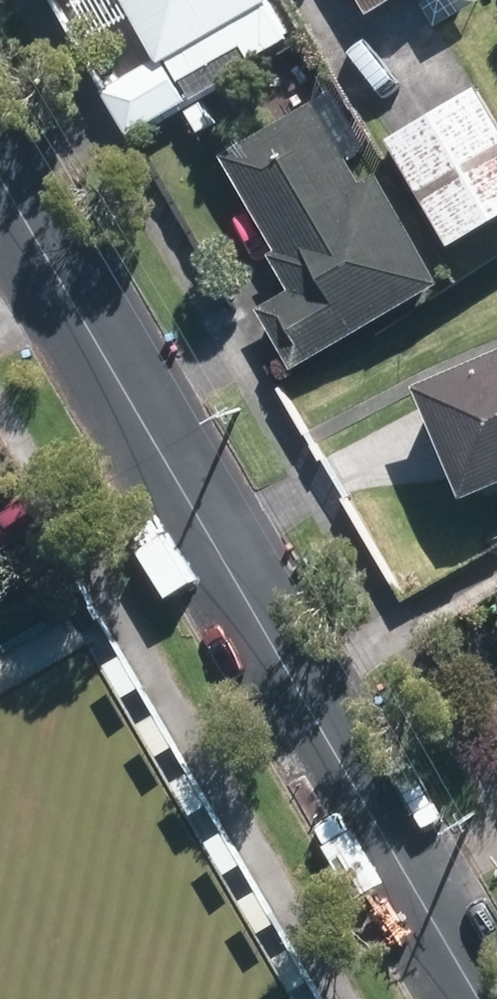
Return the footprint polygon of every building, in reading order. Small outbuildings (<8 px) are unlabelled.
[(161,64),(170,59),(184,82),(248,46),(255,58),(290,38),(269,1),(271,0),(125,0),(157,56),(161,64)] [(370,16),(397,0),(360,0),(370,16)] [(161,64),(157,56),(103,90),(130,134),(184,101),(161,64)] [(479,87),(389,139),(449,244),(496,216),(496,119),(479,87)] [(295,370),(444,284),(379,174),(366,182),(317,99),(222,155),(278,251),(270,255),(291,290),(259,308),(295,370)] [(200,132),(216,124),(206,104),(190,112),(200,132)] [(496,487),(496,355),(419,388),(466,500),(496,487)] [(111,652),(130,684),(147,675),(128,642),(111,652)] [(199,798),(215,789),(196,757),(180,766),(199,798)] [(233,860),(249,850),(230,818),(215,828),(233,860)] [(264,914),(280,905),(261,873),(245,882),(264,914)] [(298,976),(315,966),(297,934),(280,944),(298,976)]
